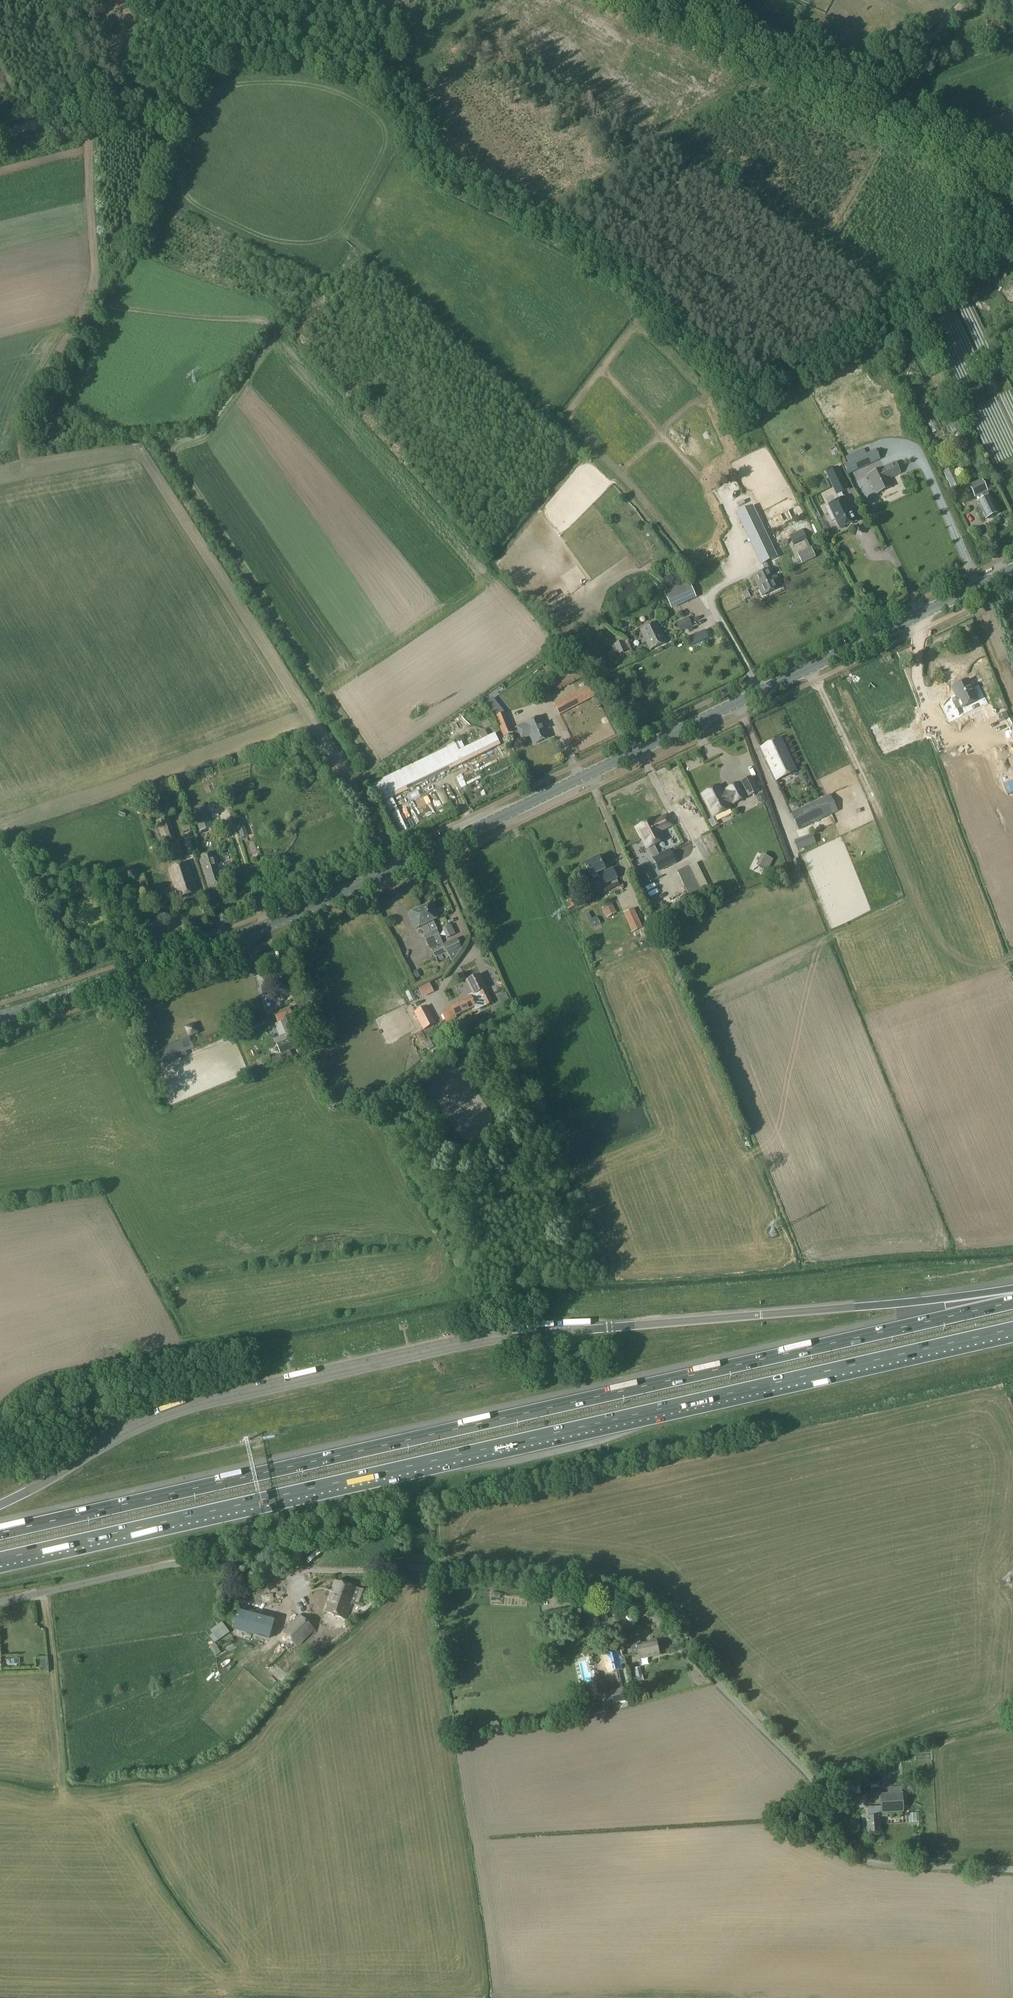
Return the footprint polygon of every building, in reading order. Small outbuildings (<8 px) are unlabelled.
[(906,368),(913,371),(916,364),(909,361),(906,368)] [(968,404),(988,395),(984,387),(964,396),(968,404)] [(959,421),(949,426),(953,433),(963,429),(959,421)] [(826,449),(830,456),(836,453),(833,446),(826,449)] [(867,454),(857,458),(862,468),(871,464),(867,454)] [(884,468),(868,475),(876,494),(892,486),(889,478),(900,473),(895,463),(884,468)] [(829,471),(839,493),(842,498),(831,503),(831,504),(827,506),(834,519),(837,518),(842,528),(857,520),(843,491),(850,488),(840,466),(829,471)] [(942,471),(952,490),(961,485),(952,466),(942,471)] [(975,487),(973,488),(977,496),(981,494),(982,497),(988,494),(987,491),(983,482),(975,487)] [(998,513),(990,496),(977,502),(986,519),(998,513)] [(758,518),(752,506),(737,513),(743,525),(758,518)] [(788,511),(774,512),(775,524),(789,524),(788,511)] [(786,534),(790,543),(802,537),(799,529),(786,534)] [(767,538),(752,545),(760,561),(761,564),(776,558),(767,538)] [(810,548),(797,554),(802,564),(815,558),(810,548)] [(774,576),(770,568),(753,576),(762,596),(779,588),(777,584),(780,583),(776,575),(774,576)] [(689,580),(664,592),(671,609),(696,597),(689,580)] [(747,590),(741,592),(745,599),(751,597),(747,590)] [(700,614),(690,617),(693,624),(702,621),(700,614)] [(677,622),(681,631),(692,626),(688,617),(677,622)] [(658,622),(641,630),(645,637),(641,640),(643,645),(647,643),(651,650),(667,642),(658,622)] [(709,638),(705,630),(692,636),(696,644),(709,638)] [(628,651),(623,641),(615,645),(619,655),(628,651)] [(544,668),(556,692),(584,677),(571,653),(544,668)] [(606,663),(603,656),(595,660),(598,667),(606,663)] [(953,701),(952,699),(944,703),(951,718),(959,714),(957,709),(977,700),(968,680),(952,688),(957,699),(953,701)] [(560,714),(595,696),(589,684),(554,703),(560,714)] [(495,716),(503,736),(513,732),(505,711),(494,697),(485,704),(495,716)] [(525,723),(516,726),(522,739),(530,736),(534,744),(550,737),(541,716),(525,723)] [(392,798),(500,745),(494,733),(459,750),(455,743),(383,779),(392,798)] [(703,736),(696,740),(700,746),(707,742),(703,736)] [(936,738),(939,751),(949,748),(945,736),(936,738)] [(796,770),(780,738),(761,748),(776,779),(796,770)] [(711,770),(717,759),(708,754),(702,766),(711,770)] [(751,776),(741,782),(749,797),(759,791),(751,776)] [(726,789),(727,791),(722,794),(718,786),(703,793),(714,815),(729,808),(726,803),(732,801),(733,803),(745,797),(738,783),(726,789)] [(824,797),(791,812),(799,830),(833,813),(824,797)] [(206,808),(193,813),(200,831),(213,827),(206,808)] [(654,819),(637,827),(647,848),(648,847),(653,858),(659,855),(654,844),(664,839),(660,831),(672,825),(667,816),(655,822),(654,819)] [(163,842),(176,838),(170,817),(156,821),(163,842)] [(808,833),(789,841),(793,852),(813,844),(808,833)] [(659,871),(676,862),(669,849),(659,855),(653,858),(659,871)] [(215,858),(214,855),(214,854),(213,852),(198,857),(201,864),(202,866),(201,866),(204,875),(205,875),(206,877),(205,877),(209,888),(224,883),(219,868),(218,869),(217,865),(218,865),(215,858)] [(767,871),(773,859),(761,854),(756,865),(767,871)] [(599,857),(585,864),(590,876),(597,873),(598,877),(601,876),(605,884),(618,878),(613,867),(605,871),(605,869),(599,857)] [(178,897),(197,891),(188,863),(169,869),(178,897)] [(644,879),(651,876),(646,865),(639,868),(644,879)] [(689,866),(677,871),(696,910),(708,904),(689,866)] [(142,894),(153,891),(147,874),(137,877),(142,894)] [(437,930),(433,921),(438,918),(431,903),(420,909),(427,924),(427,923),(431,932),(437,945),(443,943),(437,930)] [(607,917),(616,913),(612,903),(602,908),(607,917)] [(416,929),(427,924),(420,909),(409,914),(416,929)] [(633,909),(623,913),(630,930),(640,925),(633,909)] [(430,949),(437,945),(431,932),(423,935),(430,949)] [(457,938),(444,944),(447,951),(447,952),(449,955),(452,962),(462,948),(457,938)] [(444,944),(432,950),(435,956),(447,951),(444,944)] [(407,964),(412,962),(409,955),(404,957),(407,964)] [(442,1015),(439,1016),(442,1022),(445,1021),(446,1023),(457,1018),(456,1016),(474,1007),(476,1011),(492,1003),(489,996),(485,989),(486,988),(479,975),(467,981),(473,994),(450,1006),(451,1008),(441,1013),(442,1015)] [(415,988),(419,997),(431,991),(427,982),(415,988)] [(414,1012),(423,1030),(436,1023),(427,1006),(414,1012)] [(297,1033),(291,1018),(293,1017),(289,1008),(274,1015),(277,1023),(281,1022),(287,1036),(290,1035),(291,1039),(281,1043),(282,1044),(277,1046),(281,1054),(285,1052),(285,1053),(301,1046),(295,1033),(297,1033)] [(163,1063),(186,1053),(181,1042),(158,1051),(163,1063)] [(424,1067),(417,1073),(421,1078),(428,1072),(424,1067)] [(357,1589),(357,1588),(335,1580),(324,1611),(345,1619),(351,1603),(362,1607),(367,1592),(359,1589),(357,1589)] [(591,1621),(607,1617),(605,1605),(589,1609),(591,1621)] [(270,1638),(275,1619),(239,1610),(234,1629),(270,1638)] [(297,1647),(315,1629),(300,1614),(282,1632),(297,1647)] [(594,1633),(610,1630),(607,1617),(591,1621),(594,1633)] [(213,1633),(210,1636),(215,1643),(229,1633),(223,1623),(222,1622),(216,1626),(210,1630),(213,1633)] [(636,1628),(628,1630),(633,1654),(638,1653),(639,1659),(659,1655),(656,1641),(640,1644),(636,1628)] [(215,1656),(220,1654),(215,1644),(210,1647),(215,1656)] [(618,1650),(604,1653),(608,1671),(604,1672),(606,1682),(617,1680),(615,1670),(622,1669),(621,1663),(625,1663),(623,1656),(620,1657),(618,1650)] [(575,1660),(574,1681),(591,1681),(592,1660),(575,1660)] [(269,1665),(262,1671),(272,1681),(279,1675),(269,1665)] [(586,1698),(598,1695),(595,1685),(584,1687),(584,1688),(580,1688),(582,1696),(585,1696),(586,1698)] [(613,1705),(627,1700),(624,1688),(609,1692),(613,1705)] [(234,1699),(226,1703),(230,1710),(238,1705),(234,1699)] [(879,1794),(880,1807),(867,1808),(868,1817),(867,1817),(868,1833),(880,1832),(879,1818),(887,1817),(887,1813),(903,1812),(903,1807),(907,1807),(906,1795),(902,1795),(901,1786),(887,1787),(887,1794),(879,1794)]
